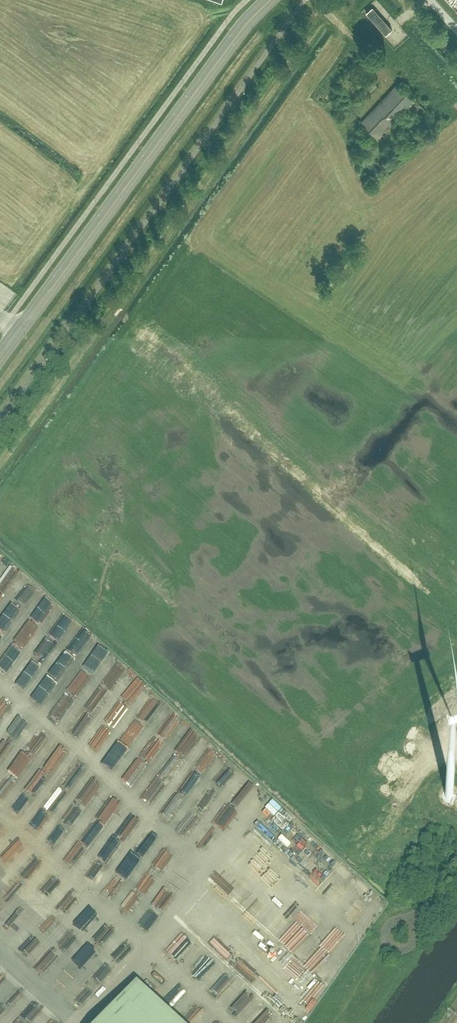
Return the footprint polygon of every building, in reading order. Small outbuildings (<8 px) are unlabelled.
[(392,28),(372,6),(366,12),(385,34),(392,28)] [(376,109),(363,124),(378,138),(414,99),(399,85),(384,101),(391,108),(383,116),(376,109)] [(33,581),(25,590),(43,606),(51,597),(33,581)] [(10,590),(0,584),(0,606),(10,590)] [(17,599),(12,609),(21,614),(27,604),(17,599)] [(53,600),(46,608),(63,624),(71,615),(53,600)] [(12,609),(4,618),(11,625),(20,615),(12,609)] [(65,627),(83,643),(91,634),(73,618),(65,627)] [(104,661),(111,652),(94,636),(86,645),(104,661)] [(59,702),(67,708),(80,689),(72,683),(59,702)] [(12,708),(3,700),(0,703),(0,719),(12,708)] [(29,721),(19,714),(0,741),(0,762),(29,721)] [(18,757),(7,776),(15,781),(19,774),(26,762),(18,757)] [(76,801),(82,806),(97,788),(91,783),(76,801)] [(38,809),(46,814),(61,791),(53,786),(38,809)] [(442,795),(442,798),(442,800),(443,802),(445,803),(447,804),(450,804),(452,804),(454,803),(455,801),(456,799),(456,796),(456,794),(455,792),(453,791),(451,790),(449,790),(446,790),(444,791),(443,793),(442,795)] [(297,840),(304,832),(301,829),(294,837),(297,840)] [(156,853),(145,866),(151,871),(162,859),(156,853)] [(139,872),(129,885),(137,892),(147,879),(139,872)] [(347,886),(350,889),(358,881),(354,878),(347,886)] [(0,903),(0,907),(8,911),(16,895),(6,890),(0,903)] [(353,897),(347,905),(355,912),(360,904),(356,901),(357,900),(353,897)] [(309,999),(322,984),(310,973),(293,993),(299,999),(303,995),(309,999)] [(223,992),(232,983),(226,976),(217,985),(223,992)] [(133,988),(102,1022),(172,1022),(133,988)] [(6,1017),(13,1022),(24,1022),(34,1011),(21,1000),(6,1017)] [(285,1011),(289,1016),(303,1007),(299,1001),(285,1011)] [(314,1001),(308,1011),(313,1014),(319,1003),(314,1001)]
